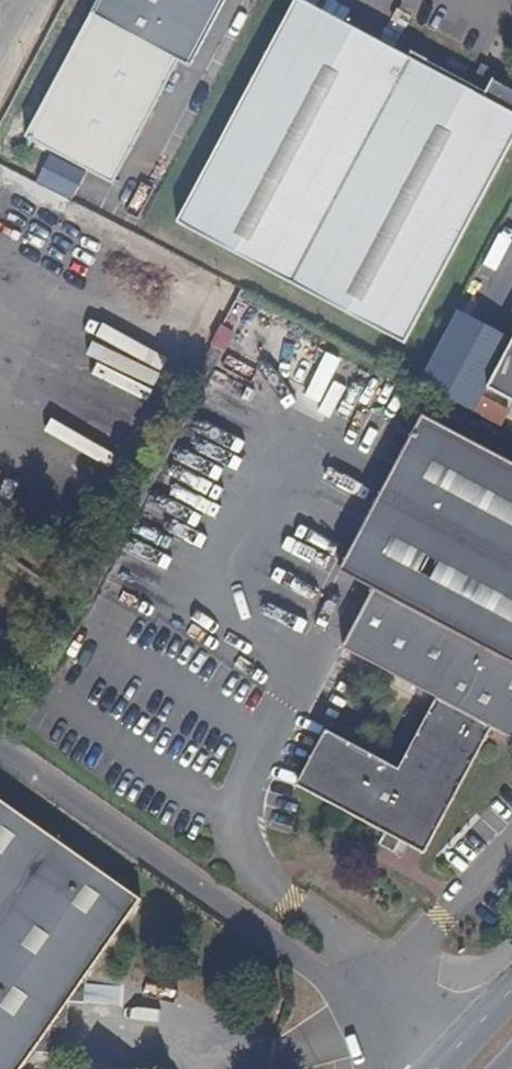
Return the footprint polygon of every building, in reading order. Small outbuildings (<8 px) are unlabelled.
[(31,133),(120,179),(185,56),(195,62),(227,0),(101,0),(31,133)] [(182,215),(404,331),(511,126),(511,81),(491,70),(484,83),(412,45),(410,50),(314,0),(297,0),(182,215)] [(34,175),(70,195),(84,170),(48,150),(34,175)] [(487,386),(511,399),(511,339),(487,386)] [(417,403),(331,561),(364,578),(332,635),(424,686),(385,756),(318,719),(288,773),(416,844),(484,720),(511,736),(511,455),(417,403)] [(0,795),(0,1068),(38,1068),(39,1055),(54,1055),(54,1028),(72,1029),(74,1005),(91,1007),(95,978),(148,898),(0,795)]
